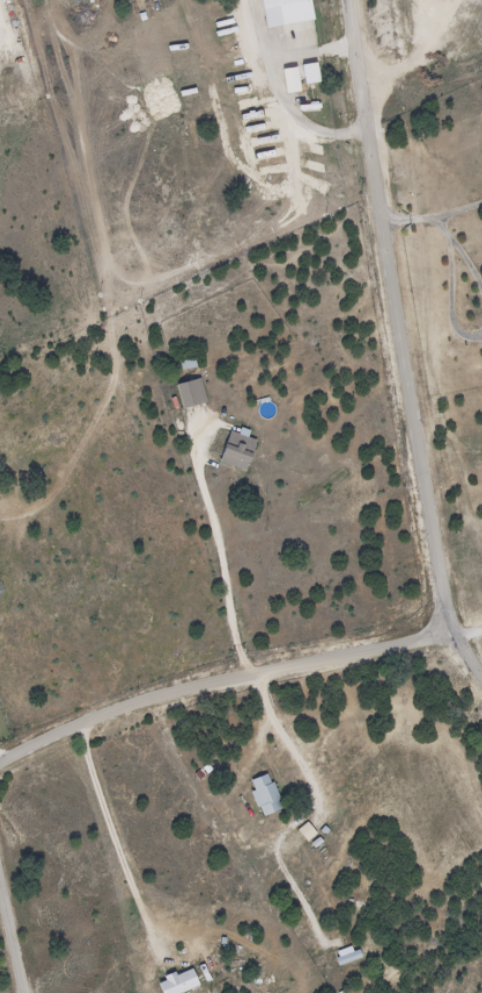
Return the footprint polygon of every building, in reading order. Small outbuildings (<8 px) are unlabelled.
[(272,37),(321,28),(316,0),(265,0),(272,37)] [(297,65),(299,84),(315,83),(313,63),(297,65)] [(308,72),(311,94),(327,92),(324,69),(308,72)] [(179,370),(193,367),(192,360),(178,362),(179,370)] [(178,409),(204,403),(199,379),(172,386),(178,409)] [(216,463),(244,471),(253,440),(226,432),(216,463)] [(279,811),(268,775),(247,781),(258,817),(279,811)] [(157,992),(180,992),(196,986),(190,970),(154,985),(157,992)]
